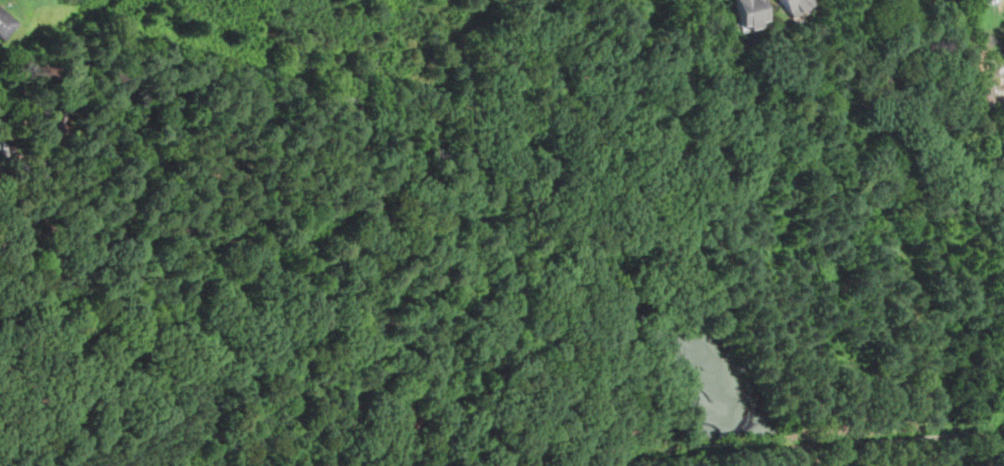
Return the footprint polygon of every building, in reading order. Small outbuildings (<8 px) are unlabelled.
[(740,25),(746,24),(748,29),(759,26),(758,21),(766,19),(761,0),(734,0),(740,25)] [(806,6),(808,9),(815,4),(812,0),(780,0),(793,17),(806,6)] [(18,22),(0,7),(0,34),(5,38),(18,22)]
